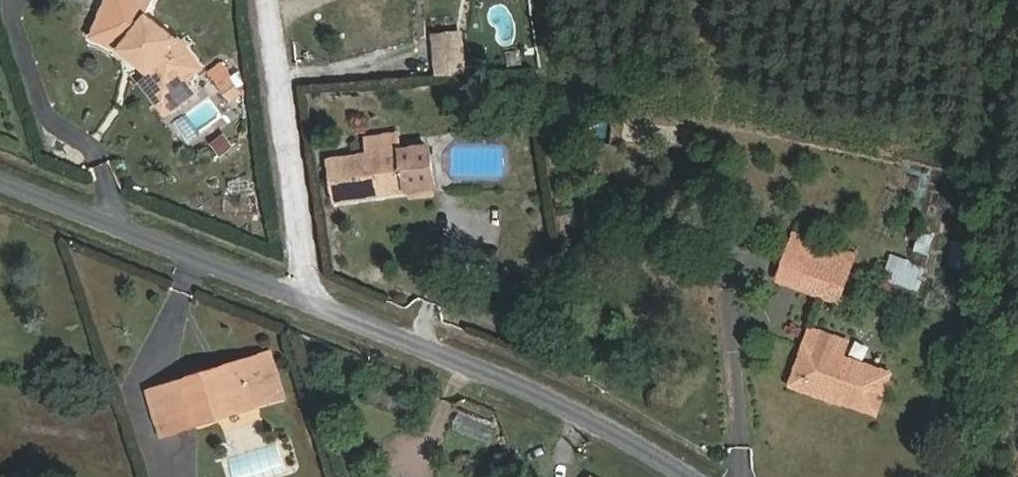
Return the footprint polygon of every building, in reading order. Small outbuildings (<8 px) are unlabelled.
[(147,14),(153,0),(152,0),(104,0),(89,37),(118,49),(151,77),(168,97),(189,79),(202,68),(181,43),(147,14)] [(463,56),(461,36),(435,39),(437,58),(463,56)] [(465,76),(463,56),(437,58),(439,78),(465,76)] [(234,80),(221,65),(208,75),(221,90),(234,80)] [(169,119),(200,93),(189,79),(168,97),(151,77),(141,84),(169,119)] [(228,131),(210,142),(218,156),(236,145),(228,131)] [(404,154),(402,139),(377,143),(379,158),(404,154)] [(436,189),(431,150),(404,154),(379,158),(332,165),(338,204),(436,189)] [(826,300),(836,241),(781,232),(771,291),(826,300)] [(920,232),(914,250),(930,255),(936,236),(920,232)] [(968,267),(970,247),(954,245),(951,265),(968,267)] [(894,254),(885,280),(920,292),(929,266),(894,254)] [(862,422),(879,383),(832,363),(839,348),(804,333),(789,365),(799,370),(790,390),(862,422)] [(283,396),(271,358),(254,364),(266,401),(283,396)] [(266,401),(254,364),(253,359),(231,366),(228,360),(176,376),(178,382),(191,424),(266,401)] [(790,390),(799,370),(789,365),(780,386),(790,390)] [(191,424),(178,382),(155,389),(168,432),(191,424)]
